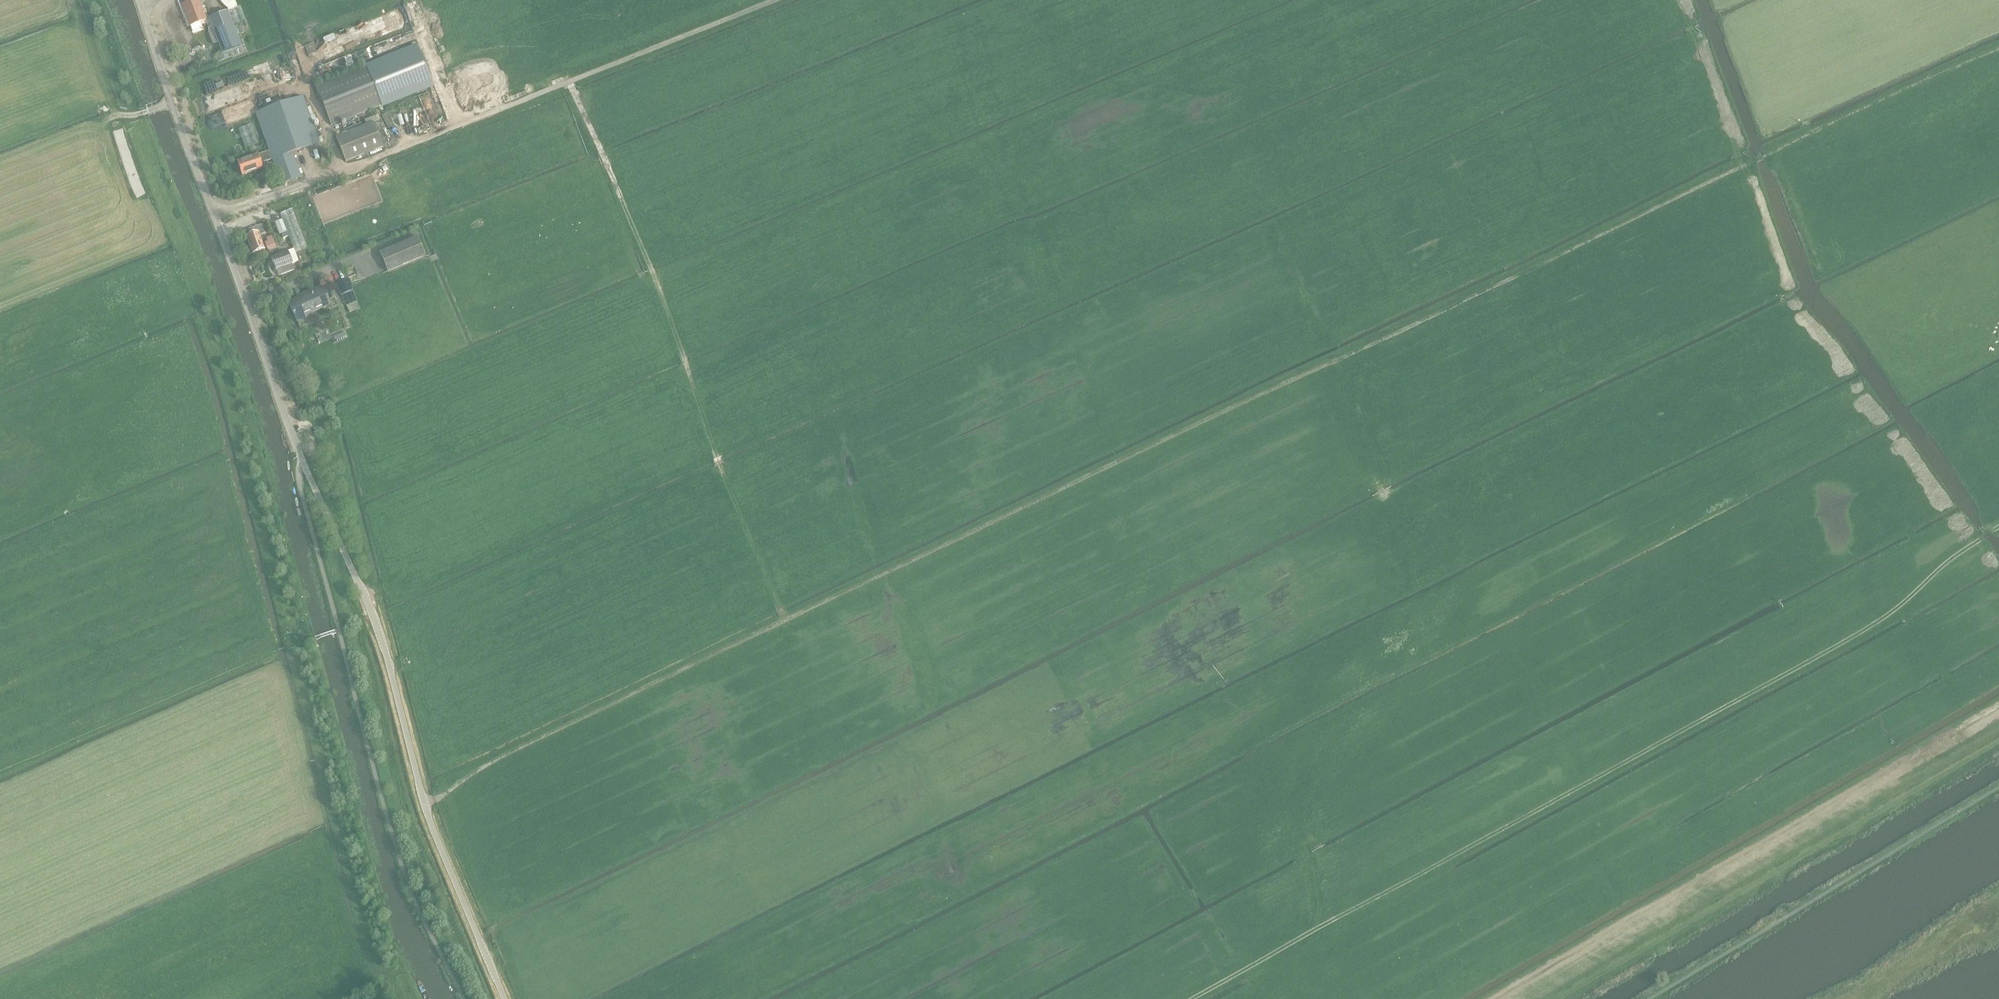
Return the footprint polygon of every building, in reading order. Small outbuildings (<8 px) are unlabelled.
[(206,20),(198,0),(194,0),(181,5),(189,26),(206,20)] [(220,0),(220,1),(221,3),(222,4),(223,5),(224,6),(225,7),(226,8),(227,8),(228,9),(228,12),(238,8),(236,2),(235,2),(235,1),(234,1),(233,0),(220,0)] [(227,11),(208,18),(212,27),(208,29),(208,32),(213,45),(219,43),(225,60),(244,53),(233,26),(246,21),(240,7),(238,8),(228,12),(227,11)] [(202,22),(192,26),(194,32),(205,29),(202,22)] [(354,47),(350,34),(316,45),(320,57),(354,47)] [(308,46),(290,49),(295,77),(304,76),(301,63),(311,62),(308,46)] [(331,125),(434,86),(419,47),(316,86),(331,125)] [(291,66),(280,69),(283,80),(294,76),(291,66)] [(206,99),(210,111),(258,94),(254,82),(206,99)] [(292,153),(319,143),(303,97),(256,113),(269,151),(238,162),(242,176),(262,169),(261,164),(272,160),(281,184),(301,177),(292,153)] [(214,115),(220,127),(246,115),(241,103),(214,115)] [(345,162),(383,148),(374,124),(336,137),(345,162)] [(239,130),(245,149),(257,145),(250,126),(239,130)] [(288,237),(293,249),(295,254),(307,249),(290,207),(279,211),(282,220),(274,224),(278,235),(282,234),(286,232),(288,237)] [(259,236),(264,234),(262,226),(249,230),(251,236),(246,238),(250,247),(248,248),(250,254),(252,253),(252,255),(264,251),(259,236)] [(267,242),(264,243),(268,252),(277,248),(272,236),(266,238),(267,242)] [(425,256),(417,238),(380,254),(388,272),(425,256)] [(276,271),(278,276),(294,270),(292,264),(298,262),(295,254),(293,249),(271,258),(276,271)] [(347,280),(336,285),(340,296),(352,291),(347,280)] [(311,314),(330,306),(322,287),(296,298),(297,300),(289,304),(297,322),(312,316),(311,314)] [(356,303),(347,307),(349,313),(359,309),(356,303)]
